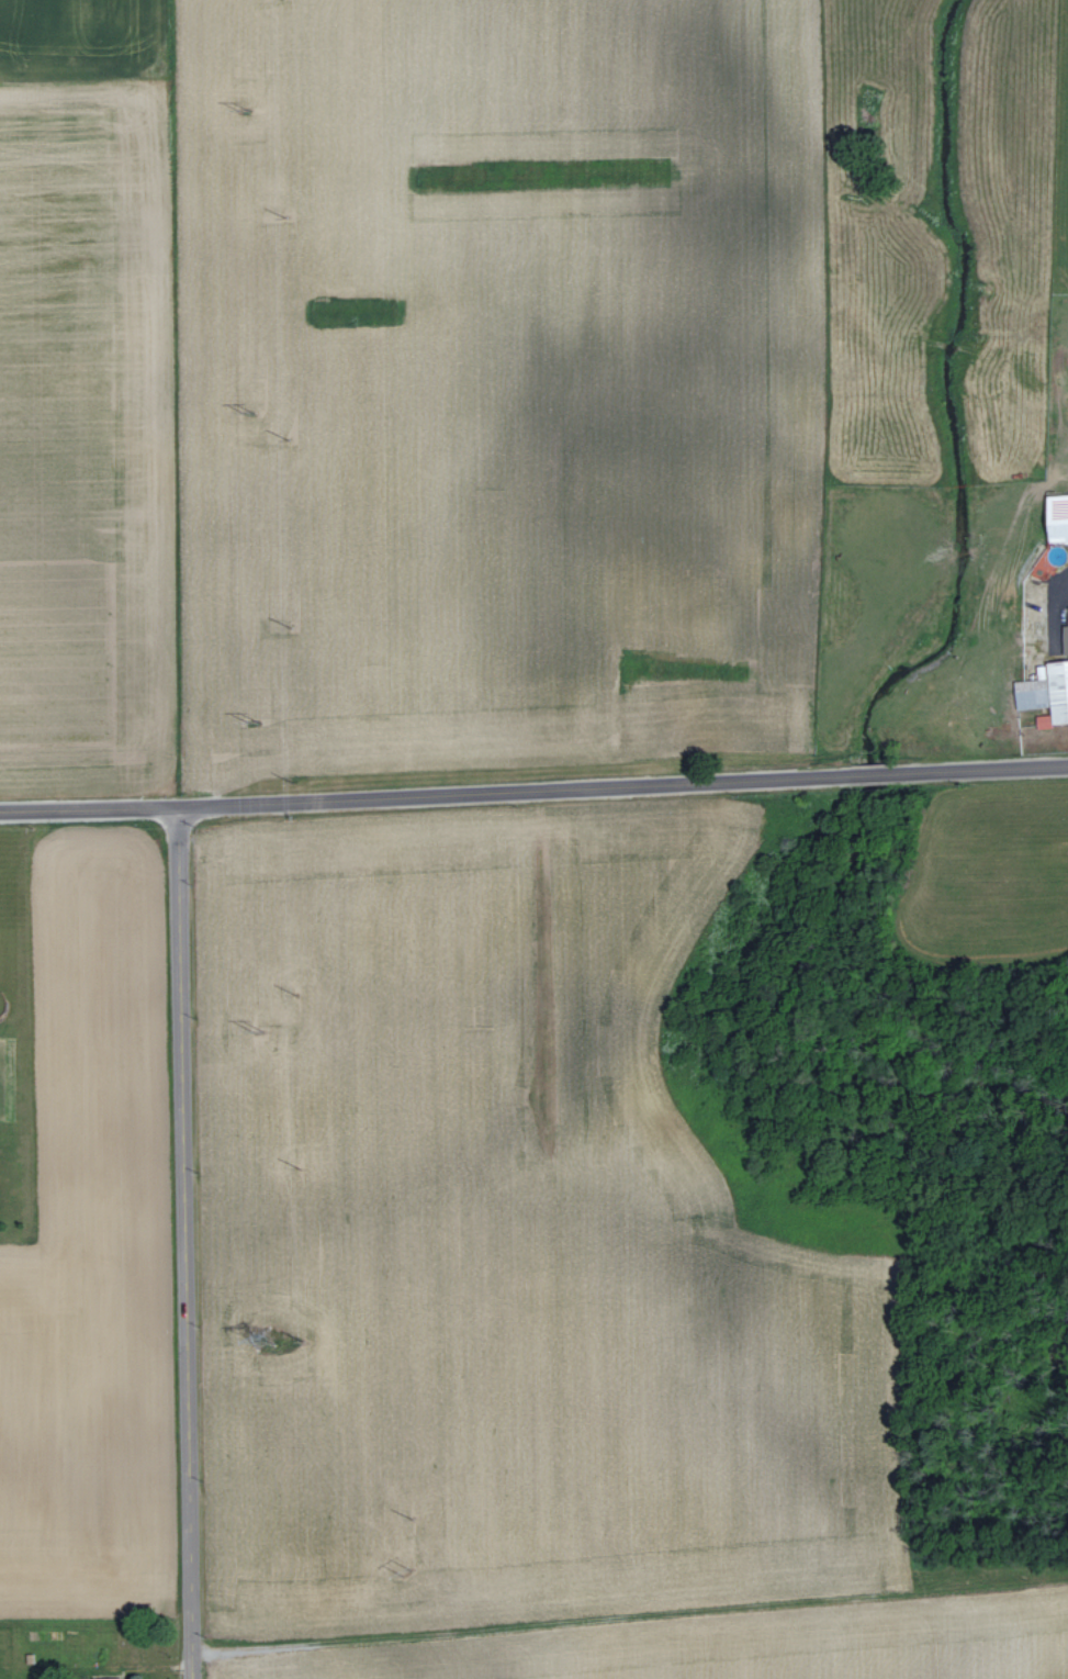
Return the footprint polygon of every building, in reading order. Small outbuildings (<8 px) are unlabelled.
[(1041,494),(1042,541),(1067,540),(1067,494),(1041,494)] [(1067,654),(1067,607),(1065,607),(1065,624),(1059,624),(1059,654),(1067,654)] [(1033,663),(1034,679),(1010,681),(1012,709),(1046,707),(1047,714),(1033,715),(1034,729),(1050,728),(1050,722),(1067,721),(1067,660),(1033,663)]
